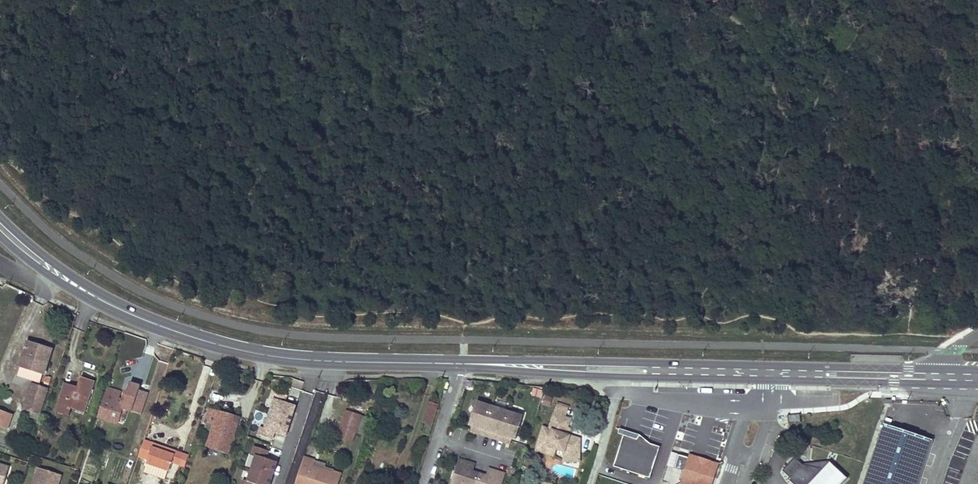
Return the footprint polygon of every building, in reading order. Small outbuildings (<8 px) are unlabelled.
[(42,372),(43,372),(50,352),(36,347),(37,344),(28,341),(20,365),(21,365),(18,374),(39,381),(42,372)] [(36,347),(50,352),(52,346),(38,342),(37,344),(36,347)] [(94,381),(88,378),(81,376),(77,387),(65,383),(58,404),(71,408),(84,412),(94,381)] [(39,412),(43,401),(47,389),(32,384),(24,407),(39,412)] [(140,386),(130,384),(128,393),(126,391),(123,400),(118,399),(117,402),(123,404),(122,408),(127,409),(142,414),(149,393),(140,391),(140,386)] [(123,421),(125,415),(127,409),(122,408),(123,404),(117,402),(118,399),(120,392),(107,388),(98,416),(118,423),(119,419),(123,421)] [(287,394),(273,390),(270,397),(275,399),(270,413),(291,420),(296,405),(285,401),(287,394)] [(542,406),(550,408),(552,398),(544,396),(542,406)] [(428,402),(422,422),(425,422),(431,424),(437,405),(428,402)] [(491,407),(491,406),(480,402),(474,405),(468,424),(472,425),(475,426),(474,432),(482,434),(491,407)] [(556,402),(553,413),(565,417),(568,406),(556,402)] [(71,408),(58,404),(56,411),(68,415),(71,408)] [(362,411),(347,406),(340,425),(355,430),(362,411)] [(499,434),(506,412),(491,407),(482,434),(490,437),(492,432),(499,434)] [(239,418),(209,409),(205,421),(213,424),(208,442),(229,449),(239,418)] [(8,421),(11,415),(0,411),(0,425),(6,427),(8,421)] [(517,414),(507,411),(506,412),(499,434),(497,439),(506,442),(507,437),(511,438),(515,439),(515,437),(521,420),(517,414)] [(291,420),(270,413),(266,427),(261,425),(258,434),(272,439),(275,431),(286,435),(291,420)] [(565,417),(553,413),(550,422),(566,427),(569,419),(565,417)] [(431,424),(425,422),(422,432),(428,434),(431,424)] [(566,427),(550,422),(548,428),(564,433),(566,427)] [(863,483),(917,483),(931,440),(883,424),(863,483)] [(355,430),(340,425),(338,432),(353,437),(355,430)] [(548,428),(542,426),(537,442),(555,448),(563,451),(562,460),(578,460),(579,438),(564,433),(548,428)] [(619,427),(618,432),(623,434),(636,438),(639,434),(619,427)] [(636,438),(623,434),(613,465),(649,476),(659,445),(650,442),(639,434),(636,438)] [(976,437),(960,483),(977,483),(977,437),(976,437)] [(148,460),(147,462),(147,464),(144,472),(165,479),(167,470),(169,470),(176,450),(144,440),(138,457),(148,460)] [(553,455),(555,448),(537,442),(535,449),(553,455)] [(268,450),(255,446),(252,454),(256,455),(251,469),(272,476),(277,461),(266,458),(268,450)] [(176,450),(172,462),(184,466),(188,455),(176,450)] [(822,468),(829,460),(815,462),(797,454),(794,456),(802,463),(822,468)] [(680,455),(677,465),(684,467),(687,457),(680,455)] [(691,456),(684,480),(695,483),(710,483),(716,464),(691,456)] [(847,477),(829,460),(822,468),(802,463),(794,456),(782,470),(789,476),(787,478),(794,483),(841,483),(847,477)] [(340,474),(332,471),(331,473),(311,466),(313,460),(303,457),(298,472),(294,483),(337,483),(340,474)] [(479,473),(469,470),(466,469),(468,461),(458,458),(455,467),(450,483),(461,483),(476,483),(479,473)] [(9,466),(0,464),(0,483),(3,483),(9,466)] [(38,467),(33,483),(58,483),(61,475),(38,467)] [(272,476),(251,469),(247,481),(244,479),(242,483),(269,483),(272,476)] [(503,479),(505,473),(494,470),(492,477),(479,473),(476,483),(501,483),(503,479)]
